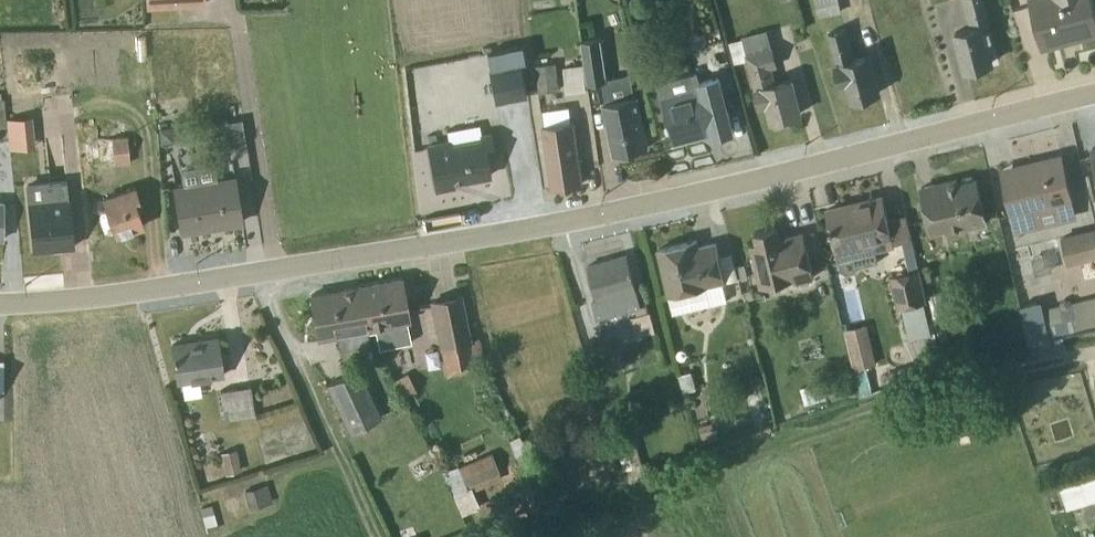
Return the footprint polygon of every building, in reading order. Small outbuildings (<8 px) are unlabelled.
[(204,6),(204,0),(145,0),(145,9),(204,6)] [(817,17),(840,12),(838,0),(813,0),(817,17)] [(965,70),(991,63),(987,45),(992,43),(981,0),(962,0),(969,27),(954,31),(965,70)] [(1092,0),(1028,0),(1041,49),(1094,36),(1094,13),(1092,0)] [(851,100),(879,92),(869,53),(853,57),(845,28),(827,33),(835,62),(834,62),(839,84),(846,83),(851,100)] [(771,121),(800,113),(791,78),(790,77),(776,81),(772,68),(778,67),(772,46),(771,46),(766,30),(742,37),(741,39),(728,43),(733,63),(747,60),(759,106),(766,104),(771,121)] [(606,80),(600,37),(581,40),(587,83),(606,80)] [(486,57),(494,103),(527,97),(522,65),(526,64),(524,49),(486,57)] [(555,63),(535,66),(538,92),(558,89),(555,63)] [(562,68),(566,93),(585,90),(582,66),(562,68)] [(696,72),(659,82),(675,140),(711,131),(713,137),(732,131),(717,77),(699,81),(696,72)] [(604,104),(615,154),(647,147),(635,96),(604,104)] [(9,147),(33,146),(32,114),(7,116),(9,147)] [(245,143),(241,119),(223,122),(227,146),(245,143)] [(572,122),(542,126),(552,188),(581,184),(572,122)] [(83,143),(85,159),(98,157),(99,165),(128,161),(126,136),(124,136),(123,125),(106,126),(106,138),(96,139),(96,142),(83,143)] [(174,142),(173,126),(157,127),(158,143),(174,142)] [(427,143),(436,190),(453,186),(453,182),(489,175),(485,156),(494,155),(489,131),(478,133),(479,137),(449,143),(447,139),(427,143)] [(1000,169),(1015,233),(1075,219),(1061,155),(1000,169)] [(214,162),(179,168),(181,183),(175,185),(180,229),(241,222),(234,175),(216,178),(214,162)] [(945,228),(946,233),(986,224),(975,180),(974,180),(970,176),(961,178),(960,183),(958,184),(957,183),(956,179),(921,188),(931,231),(945,228)] [(27,184),(33,250),(72,246),(66,181),(27,184)] [(140,207),(133,186),(100,197),(101,200),(75,208),(86,244),(142,226),(136,209),(140,207)] [(826,210),(840,269),(846,273),(854,272),(858,265),(858,261),(875,257),(874,252),(894,247),(893,243),(911,239),(905,215),(887,219),(881,197),(826,210)] [(775,227),(754,232),(756,243),(749,245),(759,287),(793,279),(794,282),(813,278),(813,277),(802,232),(777,238),(775,227)] [(1062,235),(1068,261),(1094,255),(1094,228),(1062,235)] [(673,313),(726,301),(721,283),(737,279),(731,253),(718,256),(714,243),(697,247),(696,241),(658,250),(673,313)] [(626,256),(587,266),(596,299),(591,301),(596,320),(616,314),(617,318),(622,317),(621,313),(634,309),(636,316),(631,318),(636,337),(654,332),(644,297),(638,299),(637,299),(626,256)] [(1048,256),(1023,261),(1028,284),(1052,279),(1048,256)] [(918,267),(888,274),(896,308),(902,307),(909,338),(930,334),(923,302),(926,301),(918,267)] [(378,349),(410,342),(406,322),(408,321),(400,279),(358,287),(357,287),(366,333),(375,331),(378,349)] [(339,350),(368,346),(366,333),(357,287),(310,296),(318,341),(336,338),(339,350)] [(461,294),(461,293),(429,300),(445,376),(475,370),(461,294)] [(927,296),(932,319),(945,316),(940,293),(927,296)] [(1072,302),(1069,299),(1065,299),(1060,301),(1059,305),(1041,309),(1048,335),(1094,324),(1094,296),(1072,302)] [(866,325),(866,324),(844,330),(860,396),(871,392),(865,367),(875,364),(866,325)] [(216,338),(171,345),(177,383),(180,383),(183,398),(200,395),(198,380),(222,376),(216,338)] [(595,374),(623,367),(619,349),(611,351),(610,347),(606,348),(604,343),(588,347),(595,374)] [(891,373),(895,384),(915,377),(911,365),(891,373)] [(380,417),(358,369),(326,384),(348,432),(380,417)] [(696,388),(691,371),(677,375),(682,393),(696,388)] [(820,382),(800,388),(805,404),(825,398),(820,382)] [(254,415),(249,386),(219,391),(224,420),(224,421),(254,415)] [(716,438),(711,421),(699,425),(704,442),(716,438)] [(307,447),(302,428),(279,435),(285,454),(307,447)] [(235,449),(219,453),(225,474),(240,470),(235,449)] [(498,449),(441,473),(449,490),(450,490),(452,494),(466,488),(468,492),(509,475),(498,449)] [(1057,480),(1067,509),(1085,503),(1089,516),(1094,514),(1094,468),(1057,480)] [(242,492),(248,510),(271,503),(266,484),(242,492)] [(199,509),(206,532),(217,529),(210,505),(199,509)]
